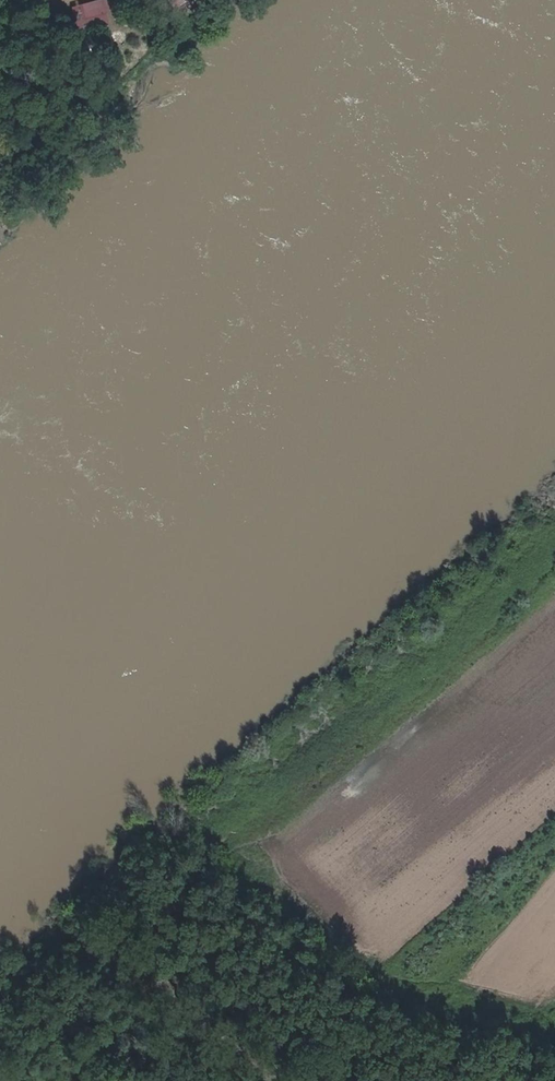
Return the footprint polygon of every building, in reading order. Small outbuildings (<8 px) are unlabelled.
[(105,6),(102,0),(88,0),(95,12),(105,6)] [(79,22),(94,15),(89,3),(74,10),(79,22)]
